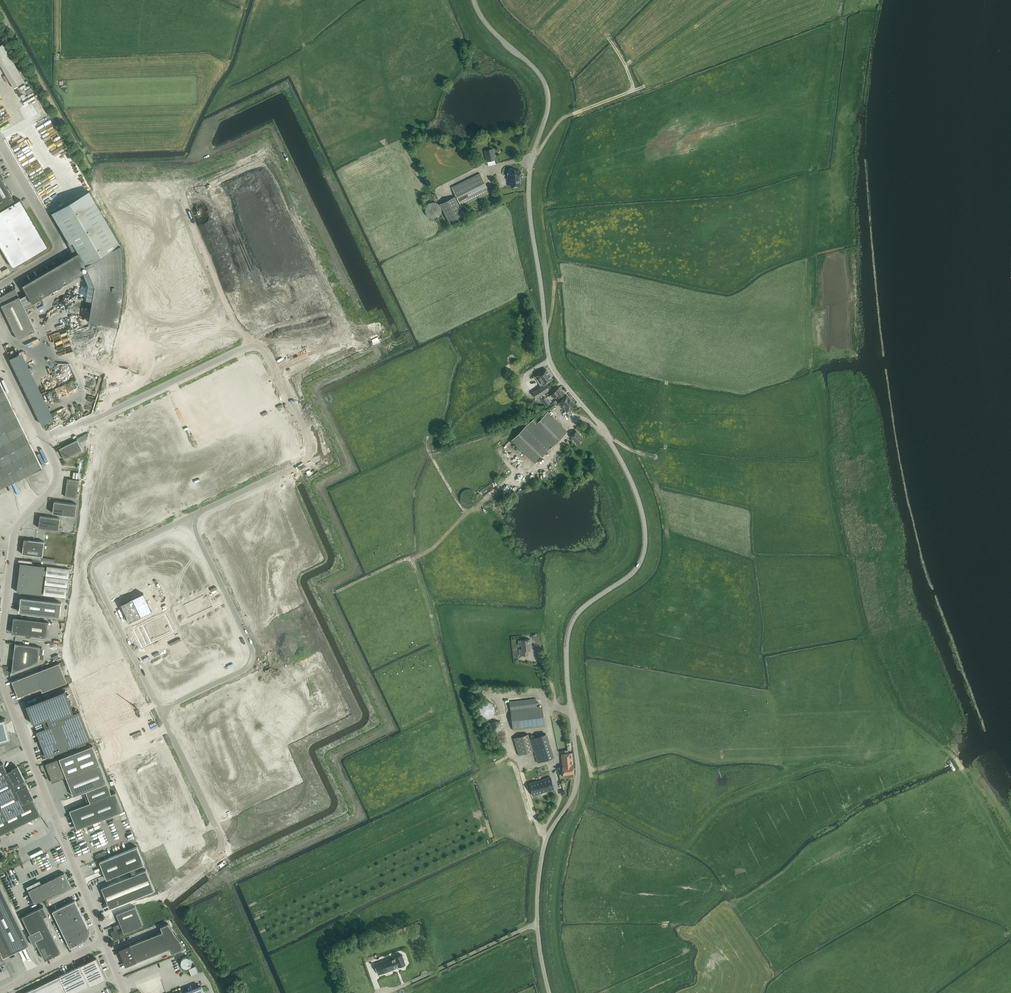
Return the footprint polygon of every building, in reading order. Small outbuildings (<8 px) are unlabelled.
[(14,88),(25,81),(3,44),(0,46),(0,65),(14,88)] [(493,149),(485,150),(486,158),(487,161),(495,159),(495,157),(493,149)] [(520,176),(521,171),(513,169),(512,173),(510,172),(510,174),(511,177),(510,177),(510,181),(511,181),(511,187),(520,186),(519,178),(518,178),(518,176),(520,176)] [(75,170),(58,179),(61,186),(78,176),(75,170)] [(489,192),(480,173),(452,187),(461,206),(489,192)] [(13,267),(48,246),(20,199),(15,202),(0,176),(0,245),(13,267)] [(89,191),(52,212),(70,244),(69,244),(75,254),(79,252),(86,265),(121,244),(99,208),(93,198),(89,191)] [(464,215),(455,196),(440,204),(449,223),(464,215)] [(434,202),(432,202),(430,202),(428,203),(427,205),(426,206),(425,208),(425,211),(425,213),(426,215),(428,216),(430,217),(432,218),(434,218),(436,218),(438,217),(440,215),(441,213),(441,211),(441,209),(441,207),(440,205),(438,203),(436,202),(434,202)] [(46,213),(52,210),(49,204),(43,207),(46,213)] [(121,244),(86,265),(89,269),(95,285),(89,322),(119,326),(125,290),(123,248),(121,244)] [(33,302),(72,279),(62,262),(23,285),(33,302)] [(18,339),(36,330),(15,288),(0,297),(0,302),(18,339)] [(538,374),(534,377),(541,386),(532,392),(536,399),(550,390),(545,383),(552,378),(546,369),(541,372),(540,371),(537,373),(538,374)] [(14,411),(0,382),(0,488),(42,467),(14,411)] [(564,392),(559,386),(554,391),(551,394),(554,396),(556,394),(559,397),(564,392)] [(574,403),(567,395),(559,401),(560,401),(558,403),(567,412),(574,406),(573,404),(574,403)] [(545,397),(542,400),(546,406),(550,403),(545,397)] [(535,463),(542,456),(567,431),(547,411),(540,419),(536,416),(512,440),(535,463)] [(578,444),(584,438),(576,431),(571,436),(578,444)] [(87,433),(76,438),(77,440),(59,448),(65,459),(83,450),(79,444),(87,440),(87,437),(87,433)] [(567,447),(571,451),(575,448),(571,443),(567,447)] [(65,499),(76,500),(79,483),(67,481),(65,499)] [(75,515),(77,504),(54,501),(53,513),(75,515)] [(40,515),(39,527),(58,530),(60,518),(40,515)] [(272,523),(234,541),(245,564),(236,568),(245,591),(293,569),(272,523)] [(43,556),(44,541),(24,539),(23,546),(22,554),(43,556)] [(112,571),(108,574),(118,594),(117,594),(118,596),(149,581),(138,559),(114,571),(114,570),(112,571)] [(45,566),(20,562),(17,591),(41,594),(45,566)] [(47,566),(43,594),(66,597),(69,568),(55,567),(47,566)] [(203,574),(180,585),(186,597),(209,586),(203,574)] [(269,593),(251,602),(260,620),(301,599),(305,598),(294,575),(266,588),(269,593)] [(143,592),(121,603),(125,612),(148,601),(143,592)] [(205,593),(182,604),(188,616),(207,607),(210,605),(208,599),(205,593)] [(21,597),(19,612),(59,617),(61,602),(21,597)] [(148,601),(125,612),(130,621),(152,610),(148,601)] [(165,613),(133,629),(142,647),(174,632),(165,613)] [(222,613),(193,627),(199,638),(228,624),(222,613)] [(46,637),(48,621),(13,617),(11,633),(46,637)] [(216,637),(194,647),(205,670),(227,660),(216,637)] [(530,644),(529,639),(521,640),(522,649),(519,649),(519,655),(528,654),(527,650),(530,650),(529,644),(530,644)] [(12,672),(38,662),(40,647),(15,643),(15,642),(11,673),(12,673),(12,672)] [(12,681),(18,697),(41,688),(42,691),(67,682),(59,662),(12,681)] [(79,711),(74,713),(65,690),(26,705),(34,724),(47,719),(50,726),(36,731),(46,757),(91,740),(79,711)] [(509,702),(513,729),(544,726),(542,706),(537,706),(536,698),(509,702)] [(479,715),(480,716),(481,717),(482,717),(483,718),(485,718),(488,718),(489,717),(490,717),(491,716),(493,715),(493,714),(494,713),(494,712),(494,711),(494,710),(494,708),(494,707),(494,706),(493,705),(492,704),(491,703),(490,702),(489,702),(488,701),(487,701),(486,701),(485,701),(484,701),(482,702),(481,702),(480,703),(479,704),(478,705),(478,706),(477,708),(477,710),(477,711),(477,712),(478,713),(478,714),(479,715)] [(10,738),(5,718),(0,719),(0,741),(10,738)] [(491,724),(494,733),(502,730),(499,721),(491,724)] [(528,734),(514,738),(519,755),(533,751),(528,734)] [(537,762),(553,758),(546,734),(530,738),(537,762)] [(66,777),(74,796),(86,791),(90,802),(70,810),(77,829),(123,811),(116,792),(111,794),(93,745),(45,764),(52,782),(66,777)] [(572,753),(568,753),(565,753),(561,754),(563,774),(567,774),(568,777),(573,776),(573,773),(574,773),(573,765),(572,753)] [(3,763),(0,764),(0,835),(41,815),(17,767),(8,772),(3,763)] [(532,795),(554,788),(550,777),(529,783),(532,795)] [(169,785),(128,805),(145,840),(195,815),(186,797),(177,802),(169,785)] [(186,835),(168,844),(177,863),(195,854),(193,850),(200,847),(200,848),(206,848),(207,837),(201,836),(201,840),(191,844),(186,835)] [(137,846),(99,861),(107,879),(128,870),(134,868),(144,864),(137,846)] [(95,855),(97,859),(108,854),(107,850),(95,855)] [(154,890),(146,869),(136,873),(134,868),(128,870),(131,875),(101,887),(109,908),(154,890)] [(70,886),(64,872),(28,890),(34,903),(70,886)] [(8,952),(28,943),(29,945),(29,944),(0,885),(0,950),(3,957),(4,957),(3,955),(8,952)] [(75,900),(52,911),(70,947),(84,941),(83,940),(84,939),(85,938),(86,937),(87,936),(88,935),(88,933),(88,932),(88,931),(88,929),(87,928),(88,927),(75,900)] [(22,916),(30,933),(29,934),(34,946),(37,944),(45,960),(61,952),(44,916),(47,915),(43,906),(30,912),(27,914),(22,916)] [(116,929),(111,931),(114,939),(121,936),(118,928),(122,927),(124,932),(143,925),(135,906),(116,914),(120,923),(115,925),(116,929)] [(119,949),(125,966),(169,948),(171,953),(185,948),(168,923),(160,926),(162,931),(119,949)] [(380,961),(375,963),(377,970),(378,974),(392,969),(391,968),(394,967),(394,968),(399,967),(398,966),(405,963),(402,954),(395,957),(395,956),(380,961)] [(190,966),(190,965),(191,965),(191,964),(191,963),(192,963),(192,962),(192,961),(191,961),(191,960),(191,959),(191,958),(190,958),(189,957),(188,957),(187,956),(186,956),(185,956),(185,957),(184,957),(183,957),(183,958),(182,958),(182,959),(181,959),(181,960),(181,961),(181,962),(181,963),(181,964),(181,965),(182,965),(182,966),(183,966),(184,967),(185,967),(186,967),(187,967),(188,967),(189,967),(189,966),(190,966)] [(74,992),(75,992),(76,992),(84,988),(85,988),(86,987),(85,987),(88,986),(89,986),(92,984),(95,982),(95,983),(106,978),(96,958),(59,976),(60,978),(59,978),(55,981),(55,980),(53,981),(53,982),(49,984),(49,983),(46,984),(46,985),(42,987),(42,986),(40,988),(36,990),(35,990),(34,988),(24,992),(73,992),(74,992)] [(196,965),(189,968),(192,974),(198,972),(196,965)]
